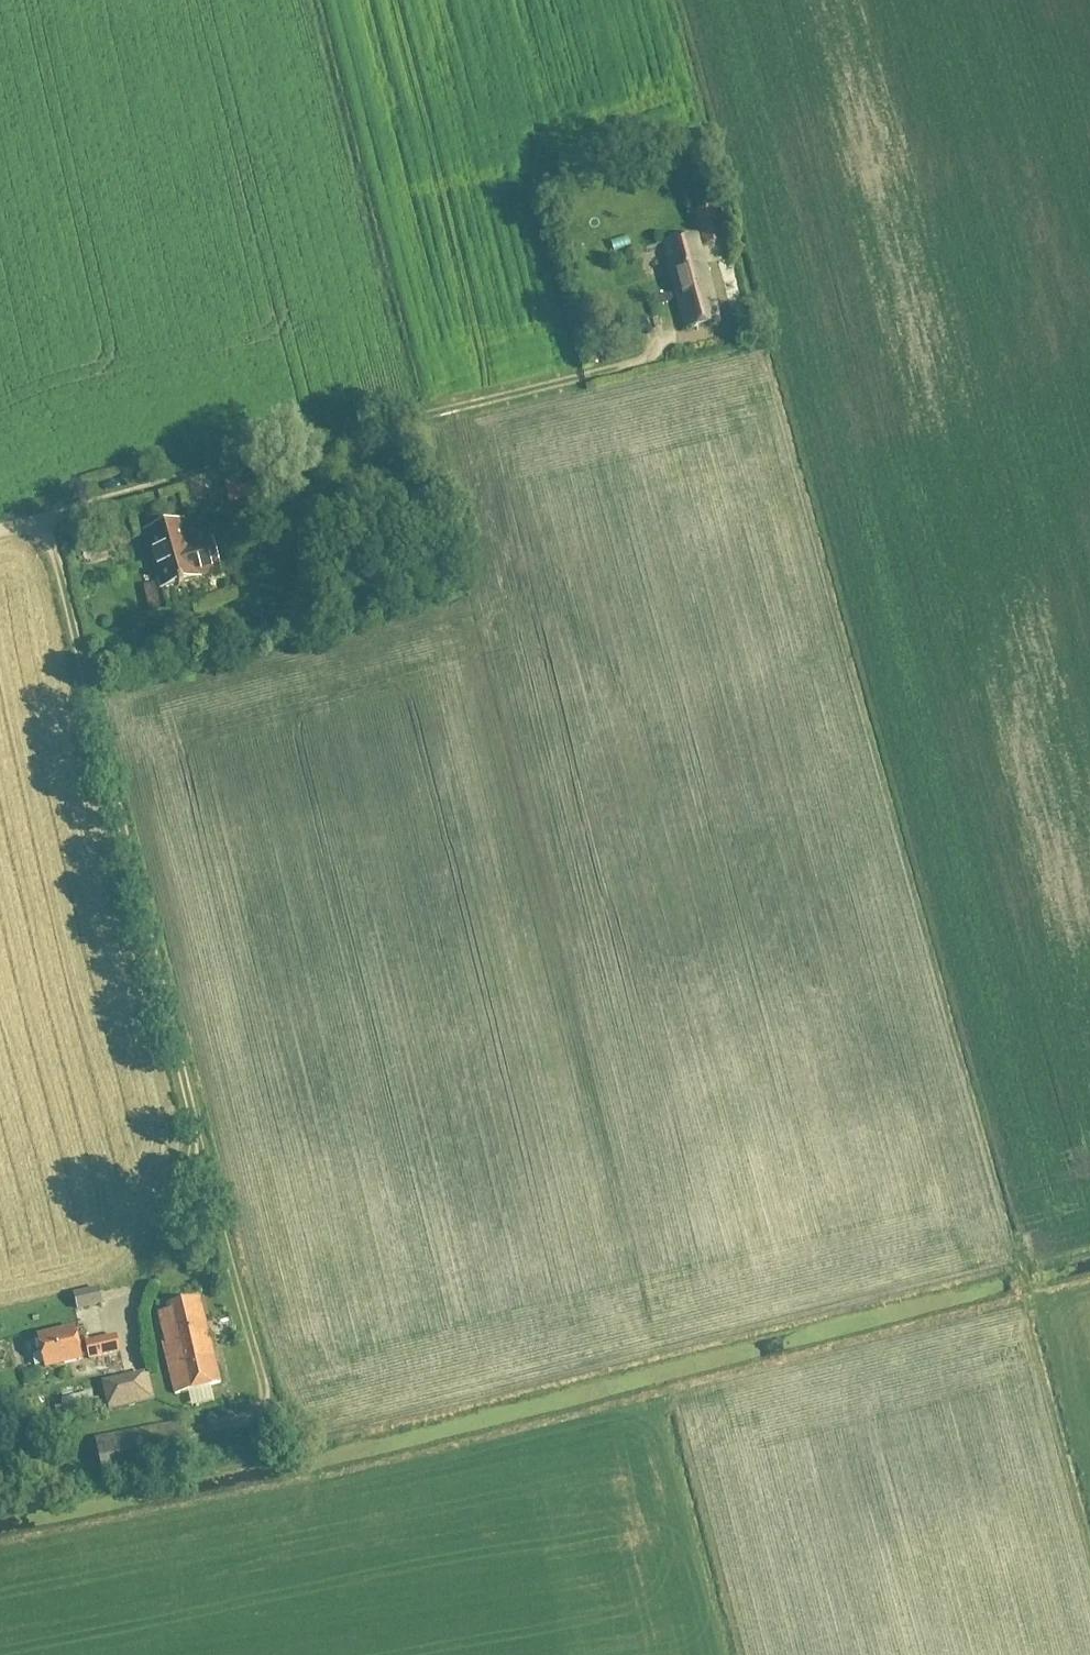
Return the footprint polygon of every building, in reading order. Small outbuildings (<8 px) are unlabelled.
[(720,319),(696,234),(663,243),(686,328),(720,319)] [(229,504),(253,498),(248,476),(224,482),(229,504)] [(183,521),(145,532),(162,589),(199,578),(199,575),(220,569),(211,540),(190,546),(183,521)] [(98,1291),(74,1297),(78,1313),(102,1307),(98,1291)] [(167,1307),(169,1313),(159,1315),(166,1344),(162,1345),(174,1395),(220,1384),(200,1299),(167,1307)] [(87,1343),(85,1335),(77,1337),(74,1328),(38,1337),(45,1368),(82,1359),(81,1357),(88,1356),(89,1359),(120,1351),(116,1336),(87,1343)] [(119,1376),(125,1401),(140,1398),(137,1383),(146,1381),(143,1371),(119,1376)] [(181,1423),(95,1438),(103,1482),(190,1467),(181,1423)]
